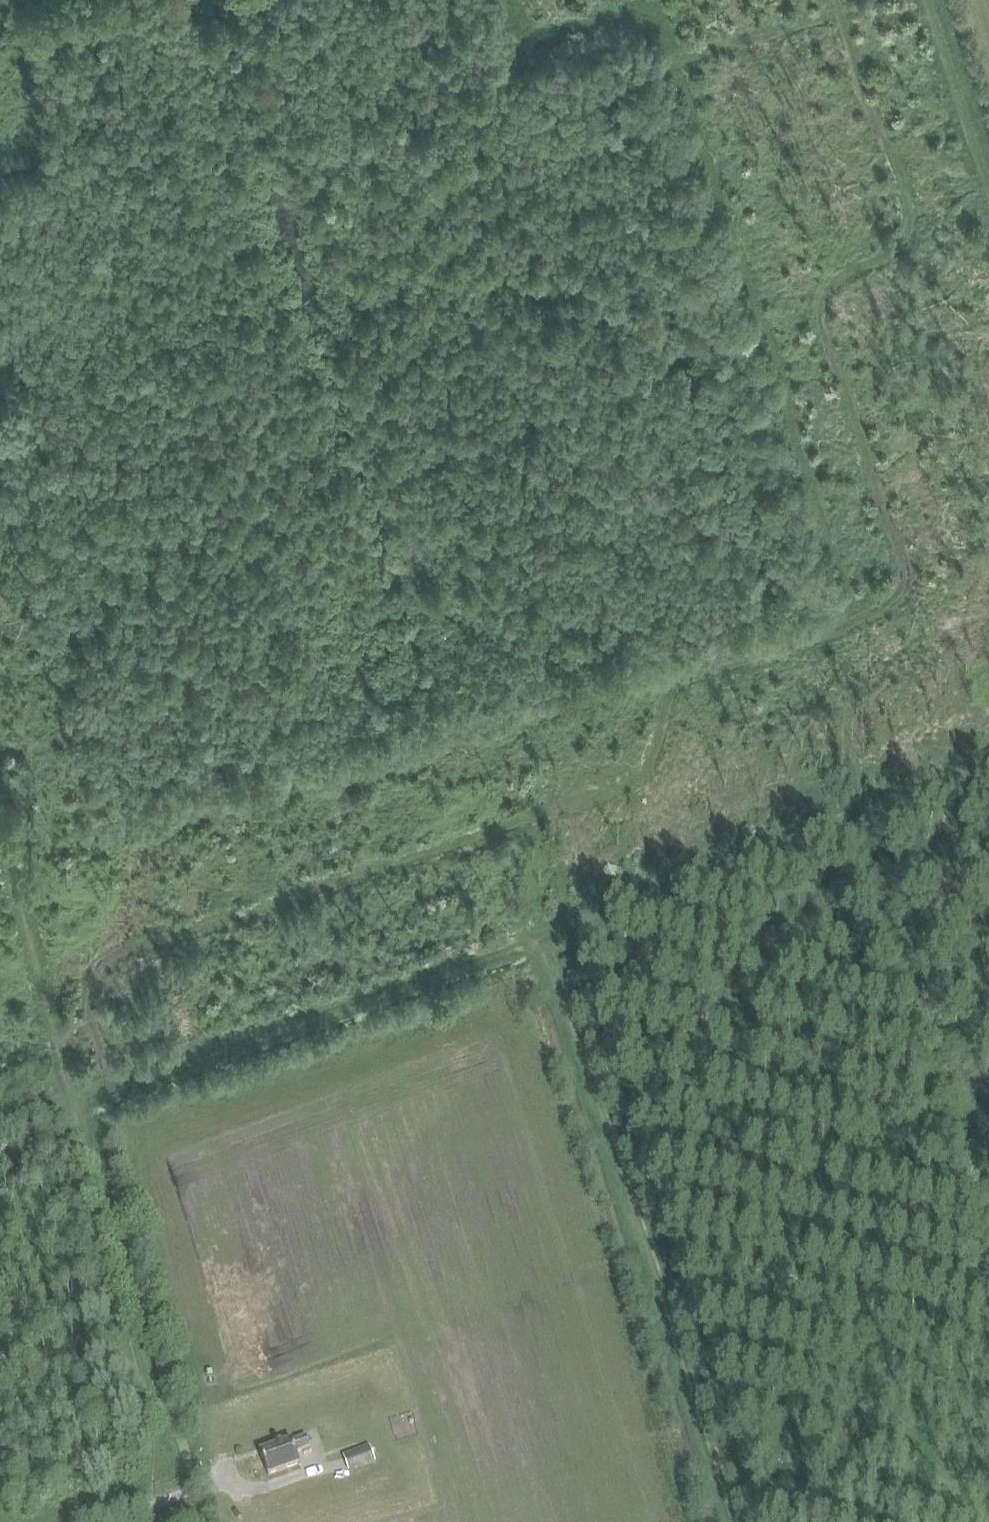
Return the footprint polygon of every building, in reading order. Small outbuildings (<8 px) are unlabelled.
[(310,1447),(306,1435),(259,1452),(268,1475),(299,1463),(295,1452),(310,1447)] [(367,1445),(344,1453),(349,1469),(372,1461),(367,1445)]
